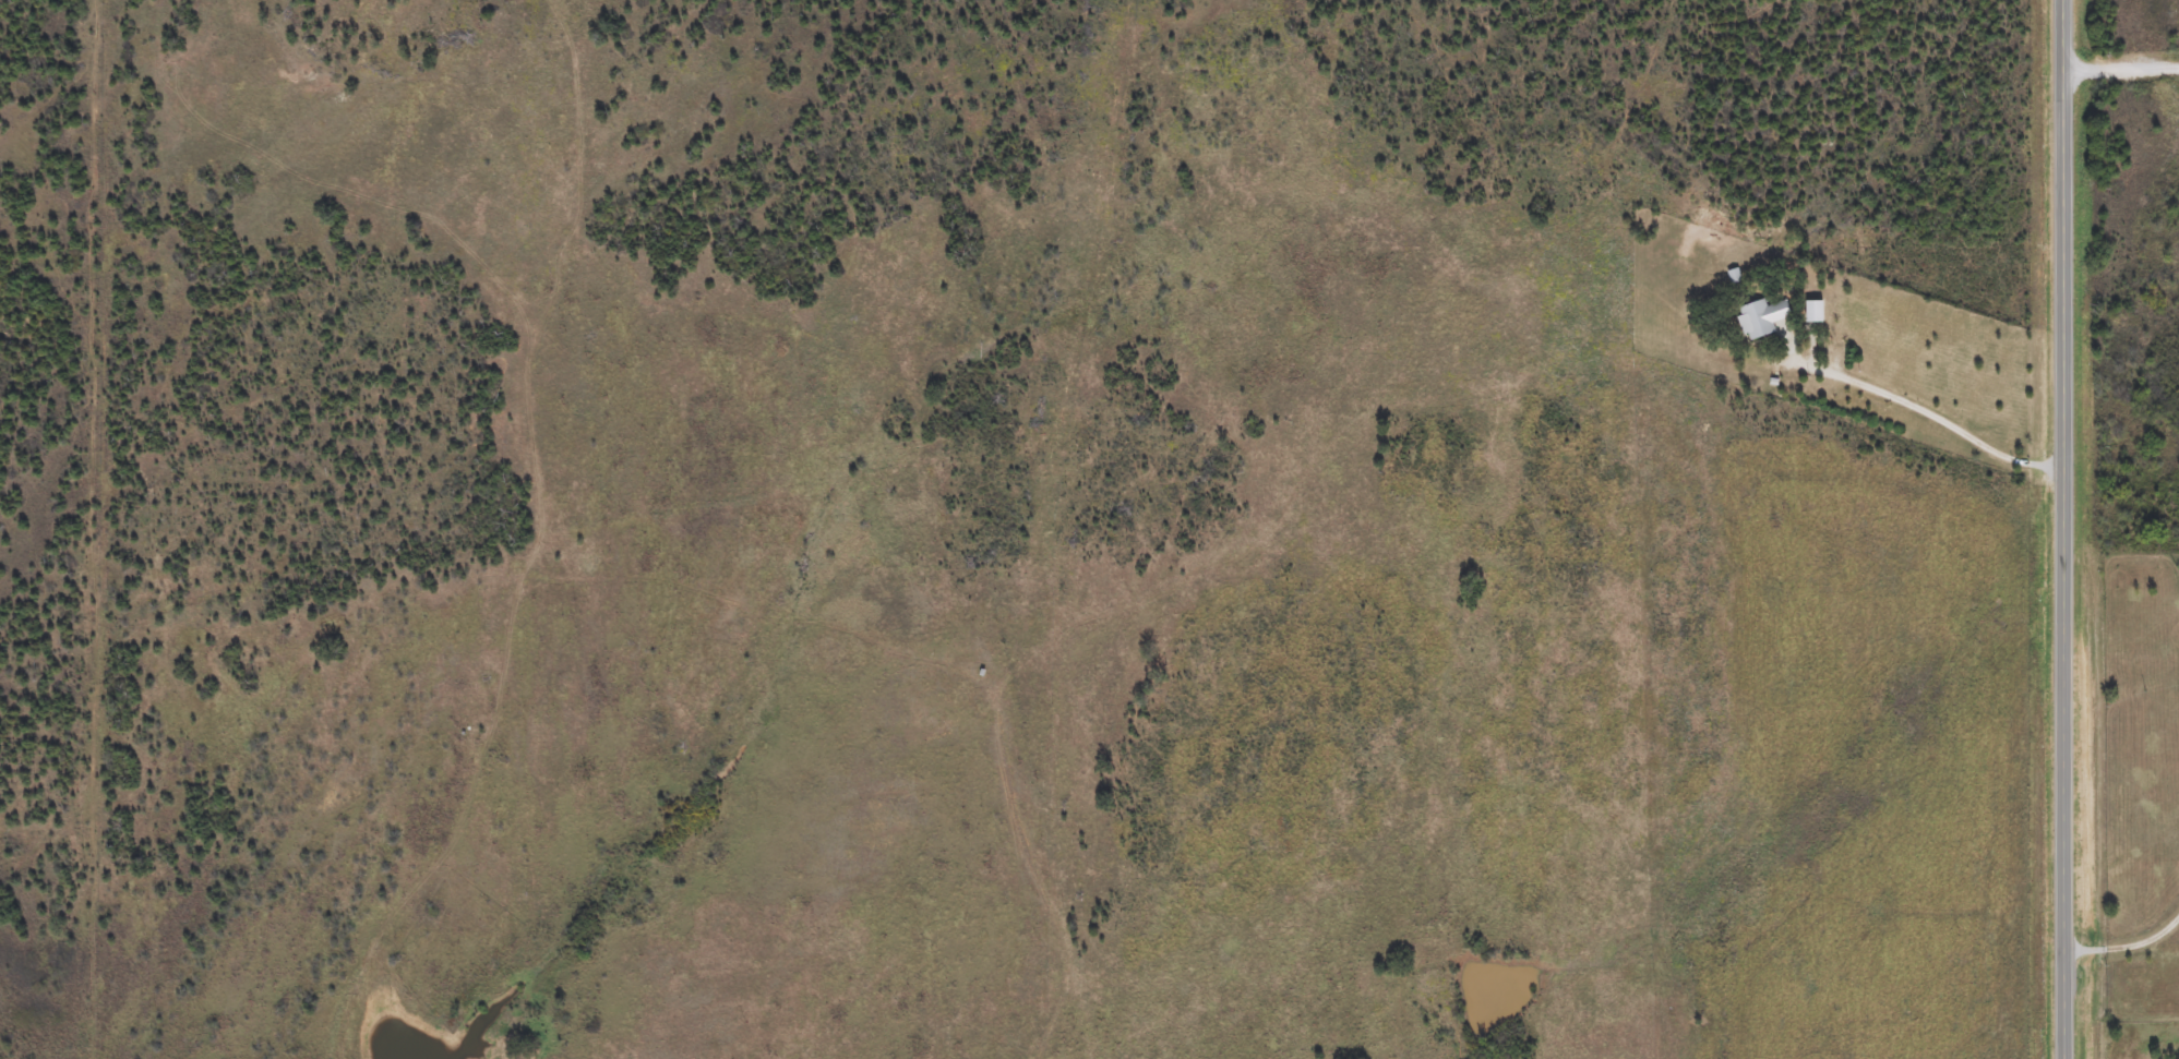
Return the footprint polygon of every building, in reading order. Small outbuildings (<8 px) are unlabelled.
[(1787,299),(1767,305),(1765,299),(1736,307),(1746,342),(1776,334),(1773,322),(1792,317),(1787,299)] [(1824,322),(1824,300),(1807,300),(1807,322),(1824,322)]
